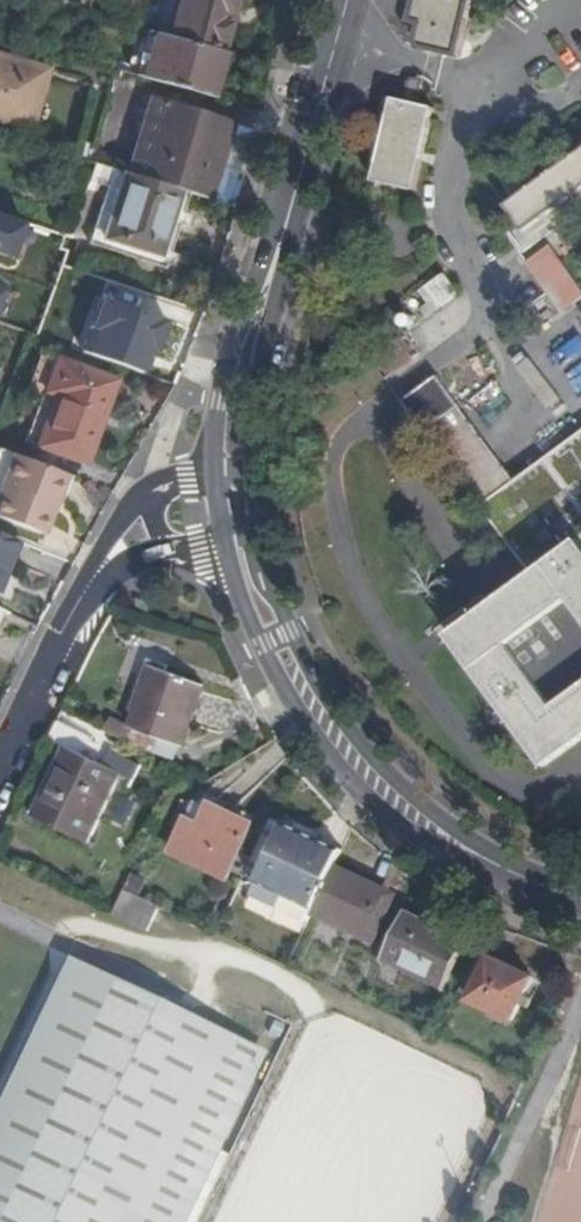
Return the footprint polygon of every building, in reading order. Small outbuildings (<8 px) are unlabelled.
[(244,5),(223,0),(181,0),(171,37),(229,52),(231,53),(244,5)] [(459,57),(473,0),(419,0),(413,22),(424,25),(420,41),(422,46),(427,48),(425,51),(429,52),(431,49),(459,57)] [(229,52),(171,37),(151,32),(139,77),(217,97),(229,52)] [(0,53),(0,125),(34,134),(52,67),(0,53)] [(375,182),(416,192),(435,109),(419,105),(426,79),(423,79),(424,75),(420,74),(419,77),(415,77),(410,80),(404,101),(394,99),(375,182)] [(201,196),(212,199),(233,125),(181,109),(159,183),(190,192),(201,196)] [(233,125),(212,199),(235,206),(256,131),(233,125)] [(86,153),(84,161),(92,163),(94,156),(86,153)] [(509,208),(520,223),(507,233),(523,256),(553,234),(549,229),(544,222),(580,195),(580,156),(509,208)] [(100,214),(111,217),(124,172),(113,169),(100,214)] [(124,172),(111,217),(104,239),(163,257),(173,222),(181,224),(190,192),(159,183),(124,172)] [(544,222),(549,229),(580,206),(580,195),(544,222)] [(102,247),(104,239),(111,217),(100,214),(91,243),(102,247)] [(104,239),(102,247),(166,268),(181,224),(173,222),(163,257),(104,239)] [(553,247),(529,264),(565,315),(580,303),(580,287),(553,247)] [(460,297),(445,276),(427,289),(442,310),(460,297)] [(442,310),(427,289),(420,294),(430,307),(426,310),(431,318),(442,310)] [(430,346),(443,329),(430,318),(416,335),(430,346)] [(410,337),(374,363),(386,379),(422,354),(410,337)] [(519,396),(532,389),(512,348),(499,355),(519,396)] [(51,382),(109,403),(116,382),(58,361),(51,382)] [(427,432),(428,434),(533,577),(451,639),(546,768),(580,742),(580,545),(580,544),(580,543),(580,444),(516,484),(462,410),(461,408),(462,408),(439,377),(404,402),(426,433),(427,432)] [(109,403),(51,382),(47,392),(58,396),(41,445),(88,462),(109,403)] [(9,455),(0,481),(0,522),(46,539),(69,477),(9,455)] [(20,541),(0,533),(0,590),(20,541)] [(131,728),(183,747),(205,686),(168,672),(170,667),(148,659),(129,710),(137,714),(131,728)] [(93,739),(59,723),(50,741),(66,749),(33,818),(87,843),(120,775),(134,782),(141,766),(112,752),(105,768),(85,757),(93,739)] [(172,853),(228,881),(257,820),(200,793),(172,853)] [(258,885),(315,912),(335,868),(343,852),(286,825),(258,885)] [(315,912),(313,915),(373,944),(387,913),(378,909),(386,892),(335,868),(315,912)] [(149,933),(161,908),(125,891),(113,916),(149,933)] [(378,909),(387,913),(395,896),(386,892),(378,909)] [(408,907),(380,966),(382,968),(387,957),(446,985),(442,995),(443,995),(471,937),(469,936),(466,941),(407,914),(410,908),(408,907)] [(0,1094),(0,1221),(185,1221),(266,1053),(64,958),(0,1094)] [(474,1001),(515,1020),(535,980),(493,960),(474,1001)]
